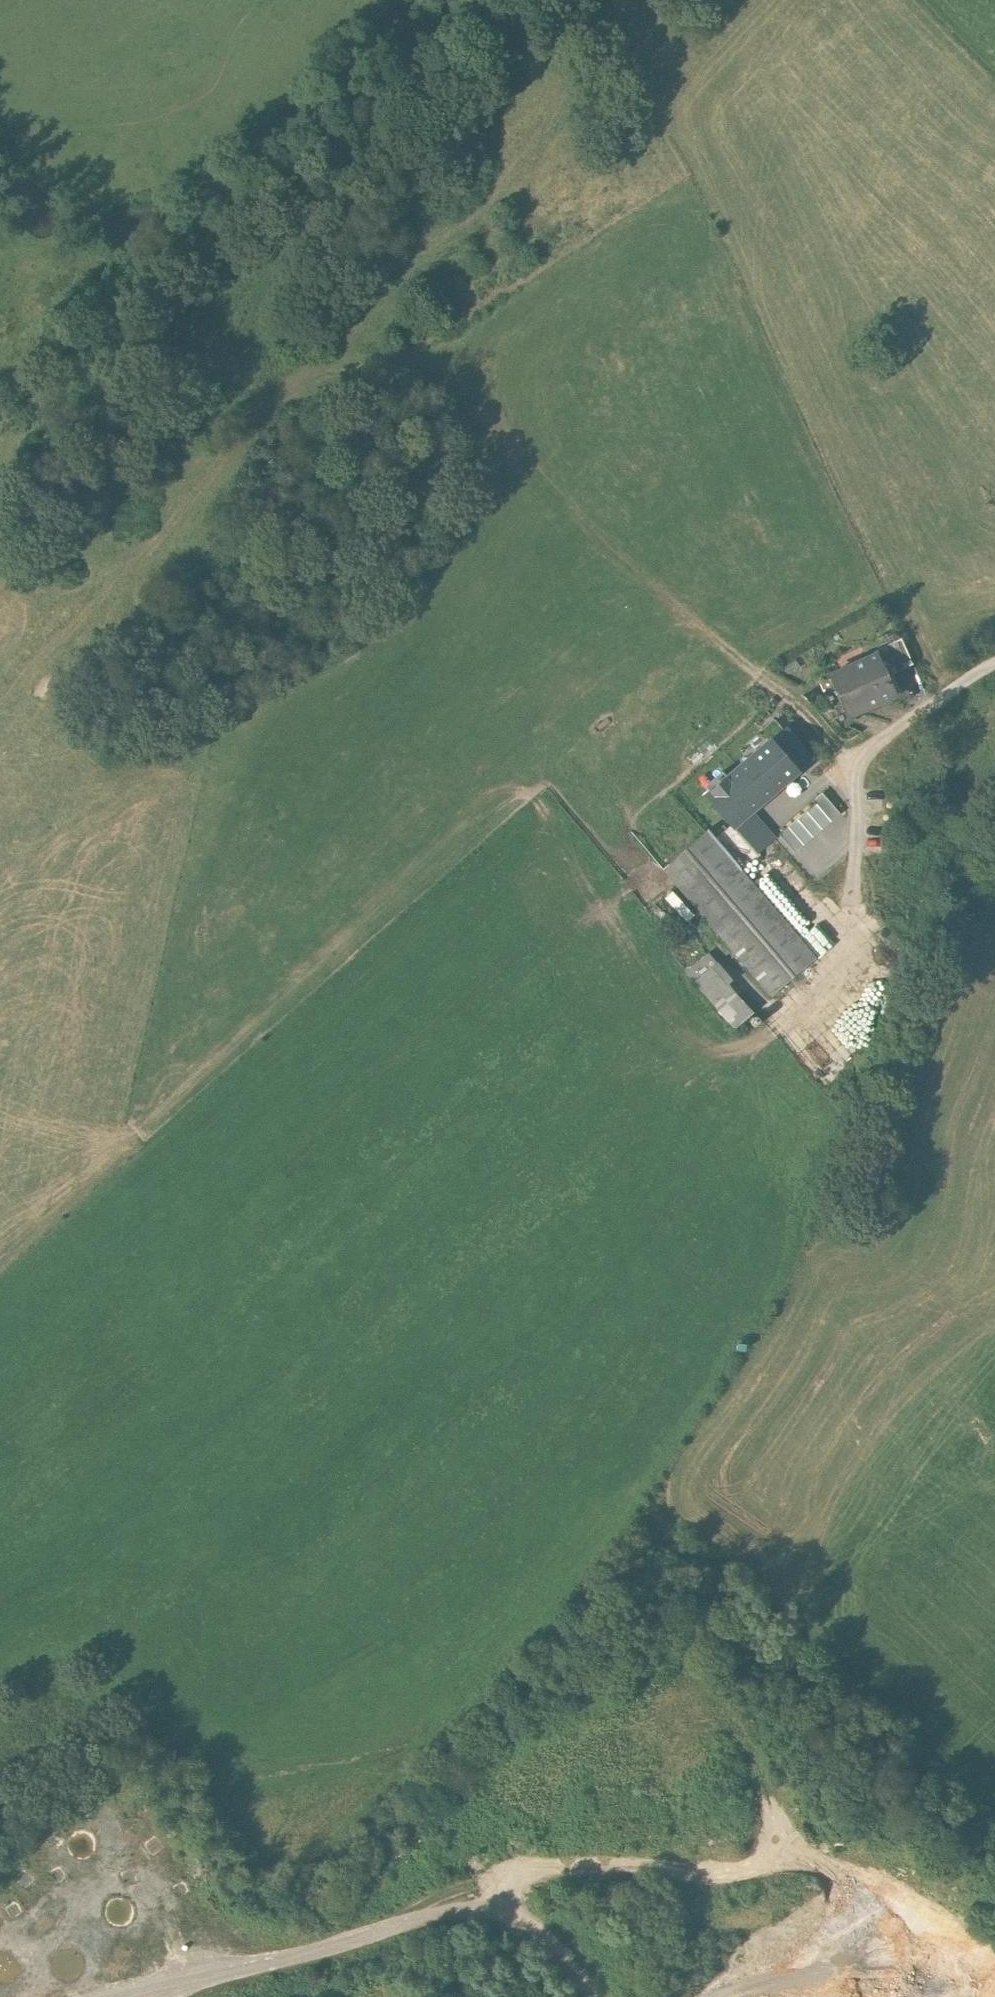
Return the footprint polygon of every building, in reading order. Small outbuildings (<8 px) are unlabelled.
[(880,653),(831,675),(850,719),(899,698),(880,653)] [(790,731),(755,760),(779,790),(814,761),(790,731)] [(779,790),(755,760),(709,796),(728,820),(664,871),(769,1001),(823,958),(749,866),(757,859),(768,873),(783,862),(789,869),(804,857),(793,844),(828,816),(803,785),(772,811),(767,804),(781,792),(779,790)] [(713,958),(689,980),(733,1026),(751,1009),(726,983),(732,978),(713,958)] [(838,1042),(854,1029),(830,1000),(786,1036),(804,1057),(832,1034),(838,1042)]
